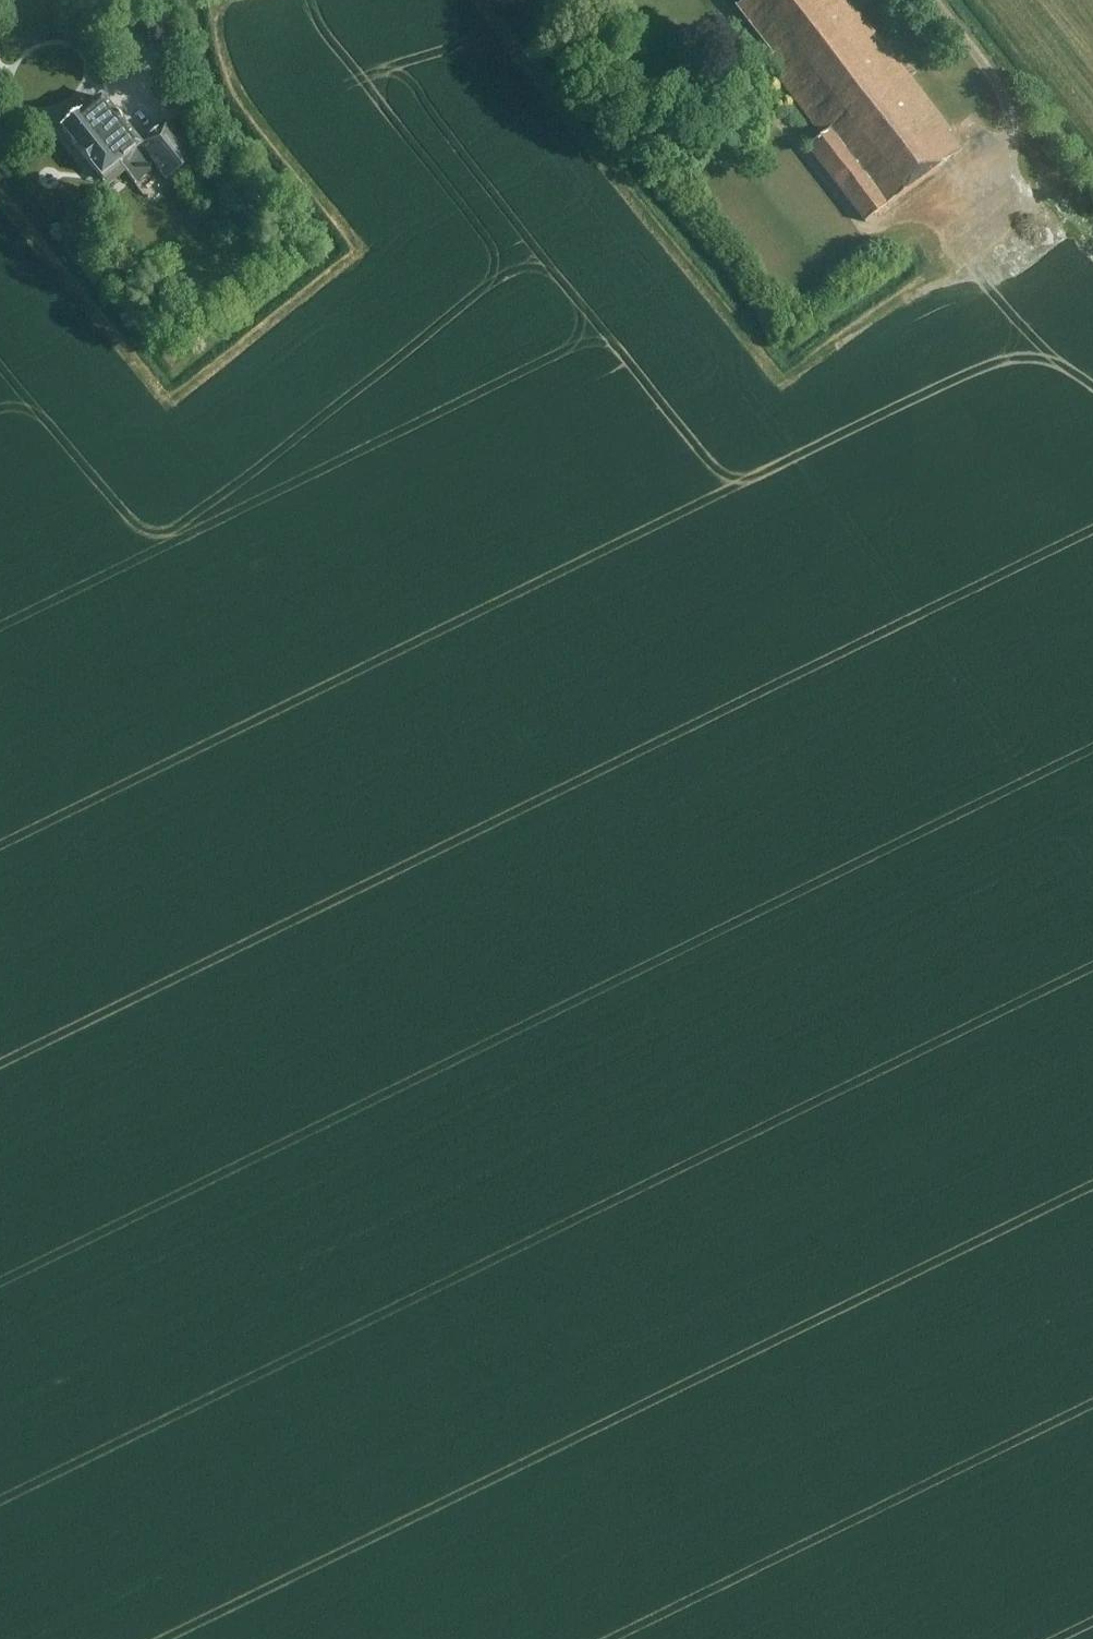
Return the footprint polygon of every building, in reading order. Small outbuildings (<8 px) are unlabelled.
[(962,151),(949,133),(951,132),(850,0),(745,0),(746,0),(737,7),(773,55),(765,60),(822,135),(807,146),(865,222),(962,151)] [(80,112),(61,128),(101,178),(119,164),(125,172),(135,184),(156,167),(167,180),(174,174),(190,161),(194,158),(166,123),(140,145),(101,98),(81,114),(80,112)]
